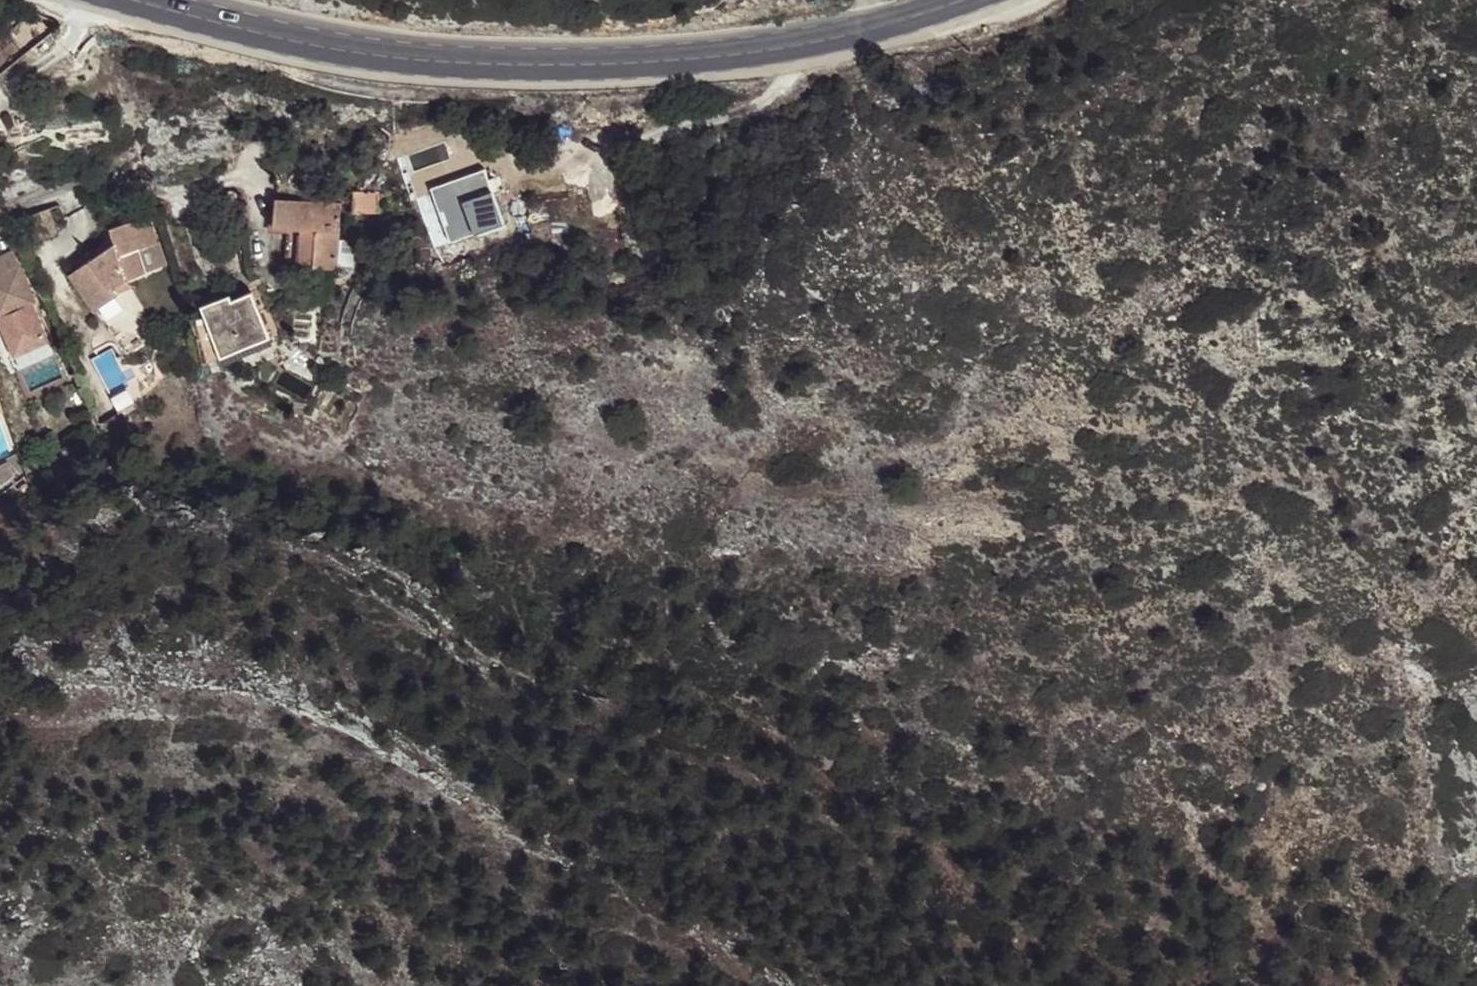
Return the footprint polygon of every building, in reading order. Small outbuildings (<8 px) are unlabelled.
[(468,198),(481,191),(474,179),(461,186),(468,198)] [(435,200),(459,244),(483,230),(477,219),(497,208),(486,188),(481,191),(468,198),(461,186),(435,200)] [(379,192),(354,192),(353,213),(379,214),(379,192)] [(116,199),(101,197),(100,210),(115,208),(116,199)] [(284,265),(289,266),(292,228),(274,227),(276,199),(271,198),(268,232),(287,234),(284,265)] [(338,240),(340,204),(276,199),(274,227),(292,228),(289,266),(336,269),(338,240)] [(27,217),(35,241),(60,233),(52,208),(27,217)] [(503,219),(497,208),(477,219),(483,230),(503,219)] [(116,293),(110,286),(127,279),(146,271),(139,249),(158,243),(149,217),(111,229),(115,242),(71,274),(96,309),(116,294),(116,293)] [(355,242),(338,240),(336,269),(334,282),(351,273),(352,272),(355,242)] [(139,249),(146,271),(165,265),(158,243),(139,249)] [(0,256),(0,319),(35,303),(12,251),(0,256)] [(110,286),(116,293),(130,288),(127,279),(110,286)] [(214,359),(276,337),(254,293),(234,301),(232,295),(204,305),(207,314),(199,317),(214,359)] [(18,478),(9,461),(0,467),(0,488),(18,478)]
